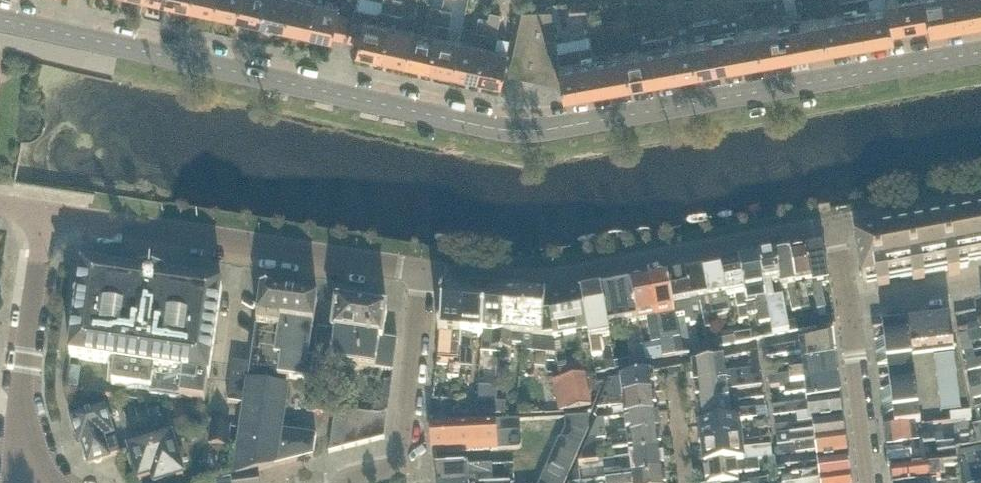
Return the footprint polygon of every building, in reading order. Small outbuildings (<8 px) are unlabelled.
[(189,3),(212,8),(214,0),(190,0),(189,3)] [(212,8),(236,13),(239,0),(214,0),(212,8)] [(236,13),(260,19),(264,0),(239,0),(236,13)] [(260,19),(284,24),(289,0),(264,0),(260,19)] [(314,0),(289,0),(284,24),(308,29),(314,0)] [(308,29),(333,35),(333,34),(332,34),(337,11),(340,2),(331,0),(314,0),(308,29)] [(394,0),(383,0),(382,7),(380,6),(379,10),(355,4),(353,14),(364,16),(359,39),(359,40),(358,48),(382,54),(394,0)] [(404,0),(394,0),(382,54),(406,59),(413,27),(400,24),(403,11),(402,11),(404,0)] [(444,0),(433,0),(430,18),(428,17),(425,30),(413,27),(406,59),(430,64),(442,6),(444,0)] [(587,0),(569,1),(570,13),(588,12),(587,0)] [(721,7),(719,0),(709,0),(711,9),(721,7)] [(770,8),(765,0),(762,0),(754,5),(761,14),(770,8)] [(889,3),(870,6),(869,0),(842,0),(844,11),(824,14),(829,43),(895,31),(894,24),(890,3),(889,3)] [(889,3),(890,3),(894,24),(931,18),(928,0),(888,0),(889,3)] [(980,16),(980,0),(928,0),(931,18),(932,24),(980,16)] [(449,22),(452,8),(442,6),(430,64),(454,69),(461,38),(461,37),(449,35),(451,22),(449,22)] [(501,11),(492,9),(490,16),(477,74),(502,80),(509,47),(495,45),(498,33),(497,33),(501,11)] [(564,83),(561,61),(558,48),(552,9),(522,9),(510,72),(564,83)] [(344,36),(349,13),(337,11),(332,34),(333,34),(344,36)] [(591,27),(602,25),(600,11),(589,12),(591,27)] [(359,39),(364,16),(353,14),(348,37),(359,39)] [(477,74),(490,16),(480,14),(474,40),(461,37),(461,38),(454,69),(477,74)] [(763,55),(829,43),(824,14),(758,26),(763,55)] [(697,66),(763,55),(758,26),(692,38),(697,66)] [(581,27),(562,29),(564,38),(582,36),(581,27)] [(676,40),(674,32),(642,37),(643,46),(626,49),(631,78),(697,66),(692,38),(676,40)] [(593,55),(591,43),(558,48),(561,61),(564,83),(566,90),(631,78),(626,49),(593,55)] [(972,220),(972,223),(965,224),(965,221),(925,229),(934,274),(949,271),(950,277),(962,275),(961,269),(969,267),(968,262),(980,260),(980,218),(972,220)] [(925,276),(934,274),(925,229),(892,235),(892,238),(886,239),(885,236),(857,242),(864,282),(877,280),(879,290),(891,288),(889,277),(900,275),(902,280),(913,278),(914,284),(926,281),(925,276)] [(822,286),(830,285),(823,248),(807,251),(813,283),(818,311),(827,310),(822,286)] [(813,320),(811,310),(806,285),(813,283),(807,251),(792,254),(803,310),(803,312),(804,320),(806,331),(818,329),(816,319),(813,320)] [(793,313),(803,310),(792,254),(776,257),(782,289),(789,288),(793,313)] [(788,323),(782,289),(776,257),(759,260),(774,337),(790,334),(788,323)] [(765,339),(774,337),(759,260),(740,263),(749,315),(759,313),(761,325),(762,325),(765,339)] [(750,319),(749,315),(740,263),(722,267),(728,299),(736,297),(741,321),(750,319)] [(110,272),(110,271),(84,267),(80,299),(78,298),(77,302),(79,302),(78,308),(77,308),(77,310),(77,315),(76,315),(76,317),(76,318),(75,323),(74,323),(74,327),(75,327),(71,358),(84,360),(116,365),(113,386),(151,391),(151,395),(206,404),(210,379),(217,330),(225,331),(227,316),(220,315),(224,288),(197,284),(165,280),(166,277),(158,275),(149,274),(142,273),(142,276),(110,272)] [(733,325),(728,299),(722,267),(704,270),(710,298),(713,317),(722,316),(724,327),(733,325)] [(713,317),(710,298),(704,270),(687,274),(692,302),(701,300),(709,340),(717,338),(716,334),(714,318),(713,317)] [(696,326),(692,302),(687,274),(669,277),(675,305),(674,305),(676,316),(685,315),(687,323),(691,322),(692,326),(696,326)] [(665,359),(678,356),(675,341),(681,339),(676,316),(674,305),(675,305),(669,277),(650,281),(662,343),(663,349),(664,358),(665,359)] [(652,345),(662,343),(650,281),(631,284),(638,321),(648,319),(652,345)] [(609,327),(638,321),(631,284),(602,290),(609,327)] [(611,336),(609,327),(602,290),(581,293),(589,331),(593,357),(603,355),(600,338),(611,336)] [(273,294),(263,292),(251,377),(234,375),(235,370),(234,370),(228,410),(246,412),(237,478),(259,471),(315,457),(318,437),(283,431),(290,388),(289,388),(290,380),(313,383),(316,363),(316,362),(320,332),(319,332),(315,331),(319,301),(302,298),(284,296),(273,294)] [(466,293),(461,293),(444,292),(444,299),(442,299),(441,304),(443,304),(441,330),(439,330),(439,334),(441,334),(439,367),(449,368),(447,397),(457,398),(459,377),(459,369),(466,293)] [(483,337),(487,295),(466,293),(459,369),(473,370),(475,346),(472,342),(472,336),(483,337)] [(553,337),(589,331),(581,293),(546,300),(553,337)] [(501,355),(506,297),(487,295),(483,337),(483,341),(487,341),(488,333),(493,333),(491,354),(501,355)] [(524,336),(527,298),(506,297),(501,355),(501,359),(512,360),(514,344),(523,345),(524,336)] [(553,337),(546,300),(527,298),(524,336),(534,337),(533,353),(538,354),(537,369),(546,369),(547,355),(556,355),(553,337)] [(341,305),(341,304),(338,304),(334,334),(320,332),(316,362),(316,363),(394,374),(399,343),(384,341),(389,311),(386,311),(357,307),(341,305)] [(822,328),(837,325),(835,317),(820,320),(822,328)] [(790,334),(806,331),(804,320),(788,323),(790,334)] [(919,325),(922,350),(955,347),(952,321),(919,325)] [(980,332),(980,323),(968,326),(970,334),(980,332)] [(922,350),(919,325),(874,330),(877,356),(911,352),(922,350)] [(737,344),(735,335),(734,331),(716,334),(717,338),(719,348),(737,344)] [(735,335),(737,344),(753,341),(751,332),(735,335)] [(970,334),(969,334),(971,342),(980,340),(980,332),(970,334)] [(803,364),(837,360),(834,338),(767,351),(768,360),(796,355),(797,365),(803,364)] [(635,365),(646,363),(643,348),(633,350),(635,365)] [(655,360),(664,358),(663,349),(653,350),(655,360)] [(695,386),(763,378),(759,352),(751,354),(754,370),(726,374),(725,359),(693,366),(695,382),(695,386)] [(914,376),(911,352),(877,356),(880,381),(914,376)] [(980,369),(980,360),(977,361),(975,352),(965,354),(969,371),(980,369)] [(942,413),(962,411),(955,354),(935,357),(942,413)] [(771,388),(781,387),(840,380),(837,360),(803,364),(805,374),(770,379),(771,388)] [(560,367),(562,380),(586,375),(584,362),(560,367)] [(656,394),(656,390),(654,373),(622,380),(610,382),(603,400),(656,394)] [(592,407),(588,386),(586,375),(562,380),(568,411),(592,407)] [(917,400),(914,376),(880,381),(883,406),(917,400)] [(728,391),(764,387),(763,378),(695,386),(698,407),(730,403),(728,391)] [(808,403),(842,399),(840,380),(781,387),(782,391),(785,391),(786,396),(807,393),(808,403)] [(971,390),(973,398),(980,397),(980,387),(971,390)] [(658,413),(657,398),(656,394),(603,400),(599,409),(616,407),(615,403),(624,402),(626,417),(658,413)] [(842,399),(808,403),(774,408),(775,417),(809,413),(810,423),(814,423),(845,419),(842,399)] [(886,431),(916,427),(920,426),(917,400),(883,406),(886,431)] [(731,412),(730,403),(698,407),(700,427),(741,422),(755,420),(758,420),(757,409),(731,412)] [(103,438),(113,434),(105,409),(72,419),(81,445),(83,444),(86,454),(85,457),(86,461),(89,462),(90,464),(95,463),(98,464),(102,463),(104,460),(110,458),(121,454),(117,440),(105,444),(103,438)] [(361,429),(364,412),(338,410),(336,425),(348,427),(361,429)] [(389,415),(377,414),(364,412),(361,429),(387,427),(389,415)] [(661,433),(660,429),(658,413),(626,417),(627,432),(619,433),(620,438),(661,433)] [(590,430),(590,417),(566,417),(566,429),(590,430)] [(588,441),(598,440),(607,439),(606,419),(598,420),(588,441)] [(758,420),(755,420),(755,427),(759,428),(769,427),(768,419),(758,420)] [(779,447),(796,445),(847,439),(845,419),(814,423),(815,434),(778,438),(779,447)] [(498,432),(522,431),(521,420),(497,421),(497,426),(498,432)] [(498,432),(497,426),(497,421),(455,423),(432,425),(433,453),(437,453),(461,452),(499,450),(498,432)] [(702,447),(734,443),(743,442),(741,422),(700,427),(702,447)] [(229,447),(232,427),(212,424),(209,444),(229,447)] [(344,450),(348,427),(336,425),(331,453),(337,451),(344,450)] [(358,446),(361,429),(348,427),(344,450),(350,448),(358,446)] [(387,427),(374,428),(361,429),(358,446),(365,444),(372,443),(379,441),(385,439),(387,427)] [(934,435),(917,437),(916,427),(886,431),(889,451),(925,446),(935,444),(934,435)] [(582,448),(590,430),(566,429),(562,439),(582,448)] [(499,450),(521,449),(522,448),(523,448),(523,447),(522,431),(498,432),(499,450)] [(663,453),(661,437),(661,433),(620,438),(610,439),(611,449),(629,447),(630,456),(663,453)] [(172,438),(130,451),(133,459),(129,460),(134,475),(138,474),(140,482),(153,478),(155,482),(167,482),(185,477),(172,438)] [(582,448),(562,439),(560,438),(555,449),(577,458),(582,448)] [(818,462),(849,458),(847,439),(796,445),(797,454),(817,451),(818,462)] [(598,440),(588,441),(579,462),(600,460),(598,440)] [(735,450),(734,443),(702,447),(705,467),(760,461),(768,460),(773,459),(772,447),(735,450)] [(939,454),(938,444),(935,444),(925,446),(889,451),(891,471),(959,462),(955,452),(939,454)] [(976,456),(975,448),(965,450),(973,482),(980,482),(980,476),(976,456)] [(572,469),(577,458),(555,449),(551,459),(556,461),(572,469)] [(665,473),(665,469),(663,453),(630,456),(632,471),(624,472),(619,471),(605,473),(606,480),(665,473)] [(852,478),(849,458),(818,462),(820,473),(783,478),(783,482),(811,482),(852,478)] [(572,469),(556,461),(551,459),(546,469),(550,471),(568,479),(572,469)] [(771,480),(779,479),(776,459),(773,459),(768,460),(771,480)] [(738,474),(761,472),(760,461),(705,467),(707,482),(739,482),(738,474)] [(960,473),(959,462),(891,471),(893,482),(931,482),(930,476),(960,473)] [(480,475),(494,475),(493,465),(439,468),(435,468),(438,482),(480,482),(480,475)] [(550,471),(546,469),(542,480),(545,481),(549,482),(566,482),(568,479),(550,471)] [(259,471),(237,478),(234,479),(235,482),(260,482),(259,471)] [(666,477),(665,473),(606,480),(606,482),(667,482),(666,477)]
